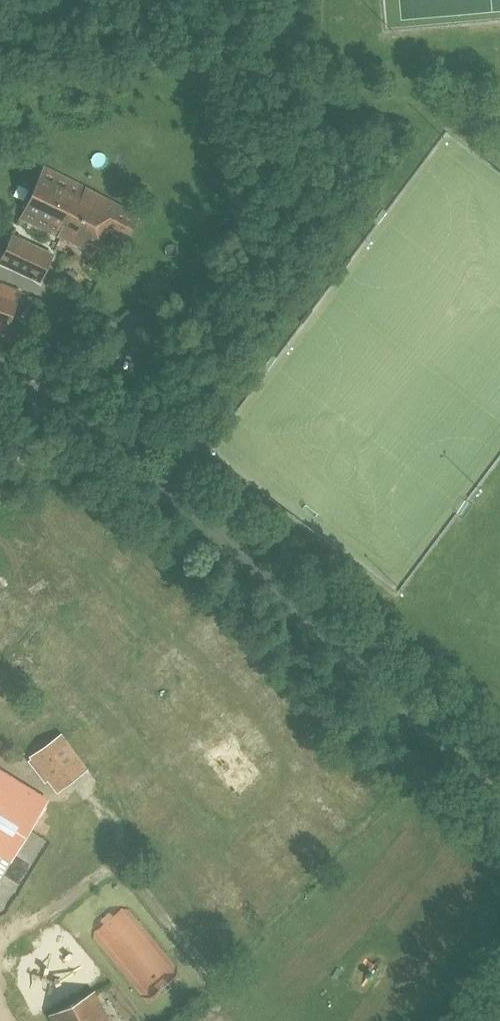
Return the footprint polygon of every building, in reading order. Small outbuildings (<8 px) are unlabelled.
[(129,238),(140,215),(44,167),(20,217),(93,253),(106,227),(129,238)] [(53,254),(13,235),(0,261),(0,262),(40,281),(53,254)] [(0,283),(0,334),(4,335),(21,290),(0,283)] [(121,299),(115,311),(125,315),(131,303),(121,299)] [(158,578),(169,564),(161,558),(150,572),(158,578)] [(90,769),(62,732),(31,756),(58,793),(90,769)] [(0,772),(0,847),(11,854),(45,799),(0,772)] [(157,796),(170,785),(161,776),(149,787),(157,796)] [(323,831),(309,845),(317,853),(331,839),(323,831)] [(92,993),(51,1015),(54,1020),(107,1020),(92,993)]
